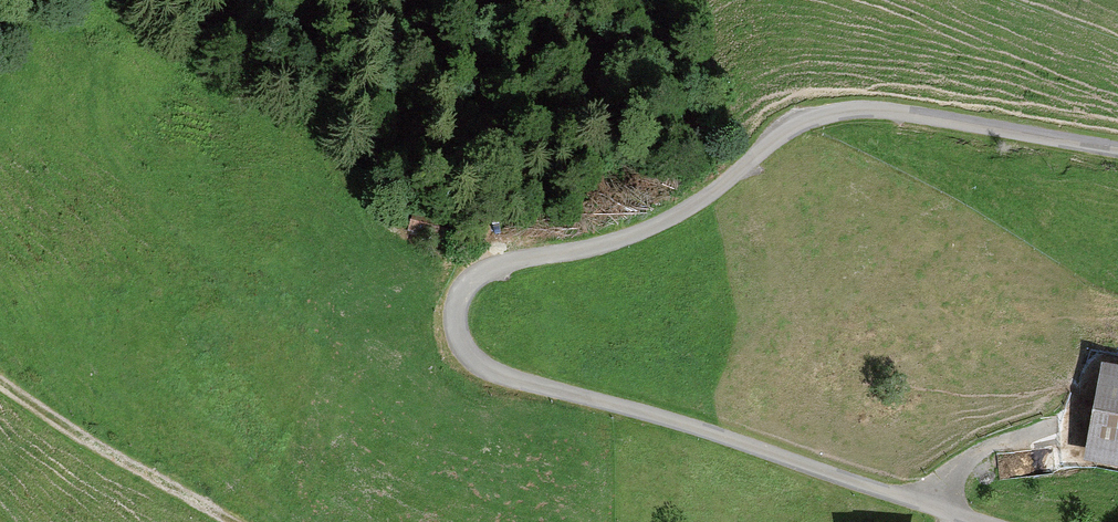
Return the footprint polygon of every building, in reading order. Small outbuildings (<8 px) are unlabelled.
[(1100,371),(1084,463),(1117,469),(1117,374),(1100,371)]
